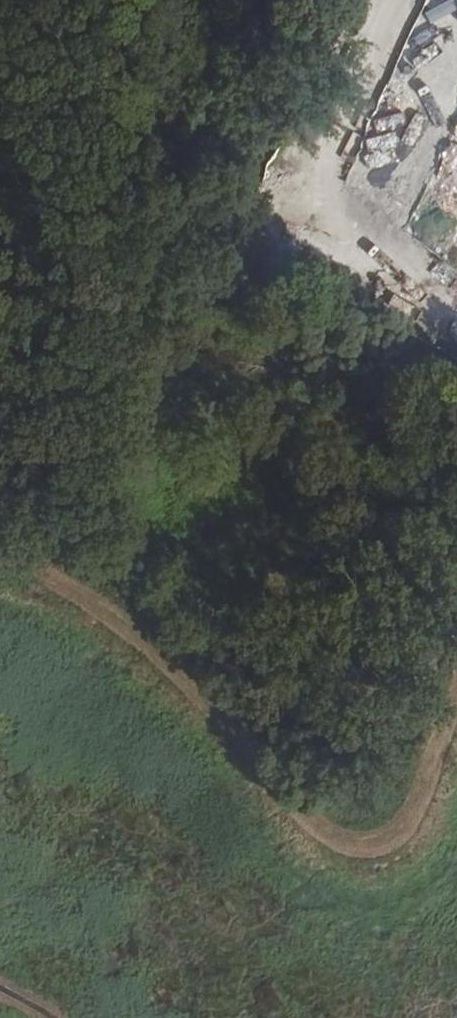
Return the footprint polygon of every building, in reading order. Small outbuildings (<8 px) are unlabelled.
[(289,111),(295,114),(298,107),(292,105),(289,111)] [(283,122),(288,128),(295,114),(289,111),(283,122)] [(409,225),(430,232),(438,210),(418,202),(409,225)]
